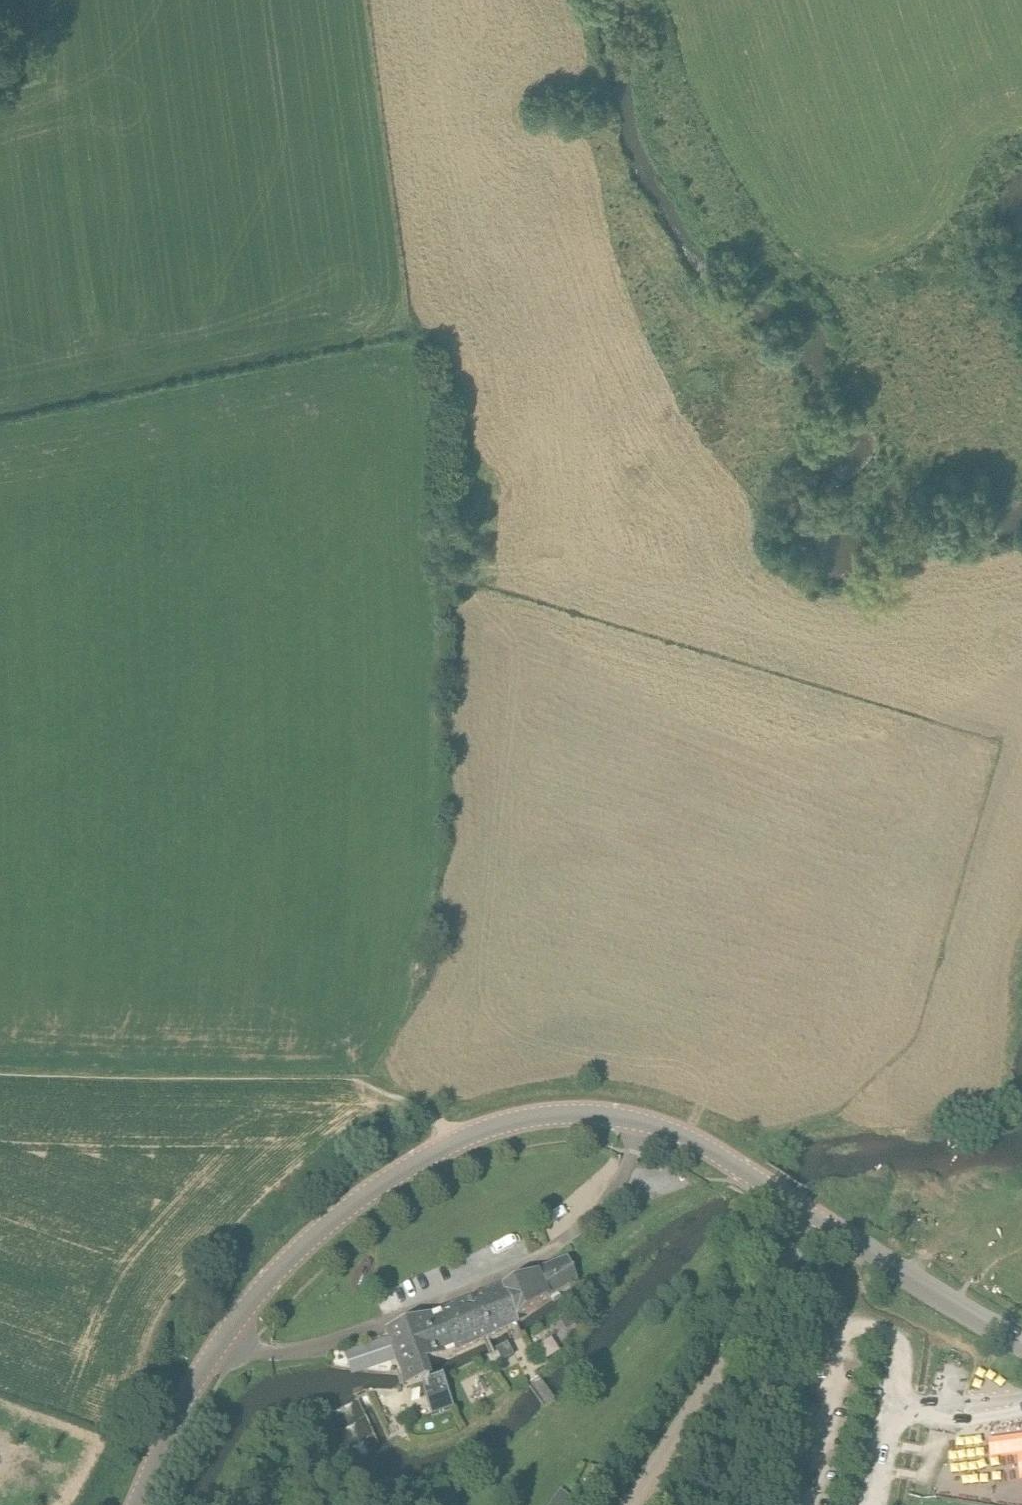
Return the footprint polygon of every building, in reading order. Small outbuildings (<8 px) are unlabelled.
[(577,1283),(575,1279),(567,1260),(536,1273),(537,1274),(504,1288),(517,1320),(548,1299),(549,1300),(577,1283)] [(517,1321),(517,1320),(504,1288),(468,1302),(483,1343),(519,1326),(517,1321)] [(456,1356),(483,1343),(468,1302),(440,1312),(440,1313),(387,1332),(389,1339),(401,1373),(405,1372),(409,1384),(411,1388),(422,1384),(433,1416),(454,1409),(443,1377),(431,1381),(425,1364),(455,1354),(456,1356)] [(549,1504),(572,1504),(577,1498),(562,1487),(549,1504)]
